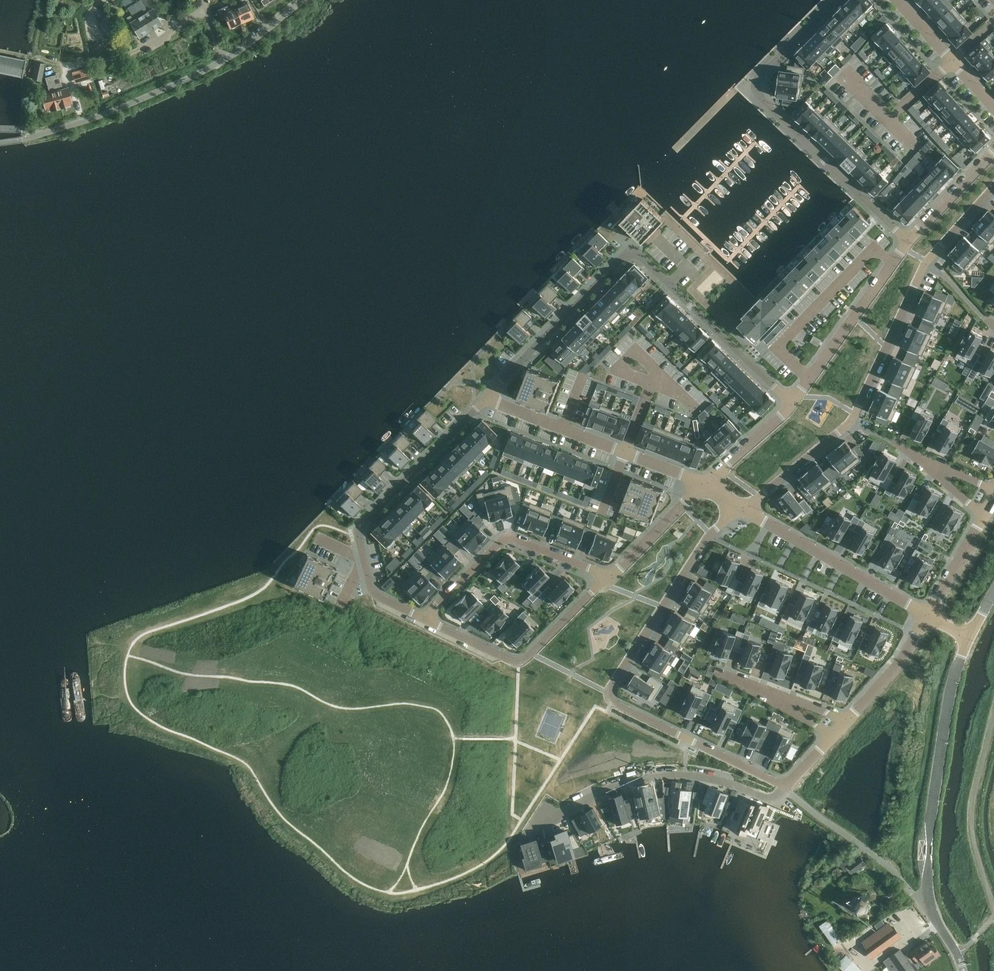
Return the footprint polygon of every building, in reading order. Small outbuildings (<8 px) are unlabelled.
[(135,19),(130,22),(140,38),(151,31),(141,16),(134,4),(131,0),(123,0),(121,1),(126,9),(128,8),(135,19)] [(134,4),(141,16),(151,31),(162,24),(152,9),(147,12),(140,0),(134,4)] [(865,12),(852,0),(850,0),(843,7),(859,23),(867,15),(865,12)] [(869,0),(852,0),(865,12),(873,4),(869,0)] [(922,6),(929,14),(944,0),(928,0),(922,6)] [(929,14),(936,22),(953,6),(948,0),(944,0),(929,14)] [(247,3),(235,8),(242,23),(253,18),(247,3)] [(218,11),(217,11),(218,14),(219,14),(220,15),(224,13),(230,28),(242,23),(235,8),(233,4),(218,10),(218,11)] [(859,23),(843,7),(842,6),(834,14),(835,15),(850,30),(851,31),(859,23)] [(936,22),(943,30),(960,14),(953,6),(936,22)] [(943,30),(951,38),(965,25),(968,22),(960,14),(943,30)] [(850,30),(835,15),(827,23),(841,38),(850,30)] [(113,33),(104,19),(98,22),(107,37),(113,33)] [(819,31),(835,47),(843,39),(841,38),(827,23),(819,31)] [(879,45),(893,32),(894,32),(887,23),(871,37),(879,45)] [(950,38),(957,47),(973,33),(965,25),(951,38),(950,38)] [(811,39),(827,55),(835,47),(819,31),(811,39)] [(885,54),(901,40),(893,32),(879,45),(878,46),(885,54)] [(981,42),(966,56),(973,65),(974,64),(989,50),(992,47),(993,47),(985,38),(981,42)] [(811,39),(803,47),(816,61),(819,64),(827,55),(811,39)] [(885,54),(884,56),(891,64),(893,62),(908,48),(901,40),(885,54)] [(794,55),(808,69),(816,61),(803,47),(802,46),(794,55)] [(893,62),(900,70),(915,56),(908,48),(893,62)] [(981,72),(993,60),(993,55),(989,50),(974,64),(981,72)] [(22,77),(25,60),(0,55),(0,72),(22,77)] [(907,78),(908,77),(922,64),(915,56),(900,70),(907,78)] [(980,73),(988,81),(993,75),(993,60),(981,72),(980,73)] [(36,62),(32,79),(41,81),(45,64),(36,62)] [(915,86),(931,72),(923,64),(922,64),(908,77),(915,86)] [(801,87),(804,68),(792,66),(791,73),(779,71),(777,84),(801,87)] [(89,69),(78,73),(80,81),(91,78),(92,78),(92,77),(91,74),(89,69)] [(52,76),(56,92),(60,107),(70,105),(69,103),(71,102),(67,89),(59,91),(58,88),(61,87),(58,74),(52,76)] [(53,93),(42,96),(46,109),(51,108),(51,110),(60,107),(56,92),(52,76),(46,78),(49,91),(52,90),(53,93)] [(924,95),(931,104),(933,102),(946,90),(947,90),(939,81),(924,95)] [(786,105),(799,107),(801,87),(777,84),(775,97),(787,98),(786,105)] [(940,111),(953,99),(946,90),(933,102),(931,104),(929,106),(936,114),(940,111)] [(943,122),(960,107),(953,99),(940,111),(936,114),(943,122)] [(806,101),(792,116),(800,124),(815,109),(806,101)] [(919,115),(920,114),(913,106),(908,110),(915,118),(919,115)] [(960,107),(943,122),(951,130),(968,115),(960,107)] [(823,117),(815,109),(800,124),(808,132),(823,117)] [(817,139),(834,123),(825,115),(823,117),(808,132),(817,140),(817,139)] [(968,115),(951,130),(958,138),(975,123),(968,115)] [(826,147),(839,133),(842,131),(834,123),(817,139),(826,147)] [(965,146),(968,144),(982,131),(975,123),(958,138),(965,146)] [(968,144),(975,152),(990,138),(983,130),(982,131),(968,144)] [(834,155),(847,141),(839,133),(826,147),(834,155)] [(929,140),(921,148),(924,151),(932,143),(929,140)] [(855,149),(847,141),(834,155),(842,163),(855,149)] [(850,171),(864,157),(866,155),(858,147),(855,149),(842,163),(841,164),(849,172),(850,171)] [(945,155),(937,163),(951,176),(952,177),(960,169),(945,155)] [(858,179),(872,165),(864,157),(850,171),(858,179)] [(897,157),(890,163),(893,166),(900,160),(899,159),(897,157)] [(934,161),(927,168),(943,184),(951,176),(937,163),(934,161)] [(866,187),(880,173),(883,171),(874,163),(872,165),(858,179),(866,187)] [(943,184),(927,168),(919,176),(936,192),(943,184)] [(874,196),(888,181),(880,173),(866,187),(866,188),(874,196)] [(936,192),(919,176),(912,184),(928,200),(936,192)] [(912,184),(904,192),(921,208),(928,200),(912,184)] [(904,192),(897,199),(914,215),(921,208),(904,192)] [(643,199),(621,222),(636,235),(643,243),(665,220),(643,199)] [(896,199),(888,207),(892,210),(907,224),(914,216),(914,215),(897,199),(896,199)] [(854,206),(738,325),(755,342),(872,223),(871,222),(867,219),(854,206)] [(979,217),(981,218),(980,219),(993,231),(993,215),(988,210),(985,214),(983,212),(979,217)] [(972,227),(980,234),(976,239),(985,247),(989,243),(991,244),(993,241),(993,231),(980,219),(979,219),(978,218),(974,222),(976,224),(972,227)] [(587,259),(588,258),(597,266),(606,257),(601,252),(610,243),(599,232),(581,250),(585,255),(583,256),(587,259)] [(959,239),(955,243),(957,245),(956,245),(975,262),(983,254),(981,252),(985,247),(976,239),(972,243),(964,237),(961,240),(959,239)] [(956,245),(948,254),(956,261),(952,266),(961,274),(965,270),(967,271),(975,262),(956,245)] [(557,278),(572,292),(581,283),(576,278),(585,269),(573,258),(564,267),(566,269),(557,278)] [(649,279),(634,264),(626,273),(640,287),(641,287),(649,279)] [(640,287),(626,273),(617,281),(618,282),(619,281),(633,296),(635,298),(643,289),(641,287),(640,287)] [(618,282),(610,290),(625,304),(626,304),(633,296),(619,281),(618,282)] [(539,293),(540,295),(532,303),(547,318),(556,309),(550,303),(559,294),(548,283),(539,293)] [(625,304),(610,290),(603,298),(619,314),(627,305),(626,304),(625,304)] [(924,291),(919,302),(942,313),(947,302),(945,301),(948,295),(936,290),(934,296),(924,291)] [(677,304),(667,295),(653,310),(661,318),(662,319),(675,305),(676,305),(677,304)] [(619,314),(603,298),(595,306),(609,320),(609,321),(611,322),(619,314)] [(916,308),(914,313),(924,317),(921,323),(932,328),(935,323),(937,324),(942,313),(919,302),(919,303),(917,302),(914,307),(916,308)] [(669,327),(683,312),(676,305),(675,305),(662,319),(661,318),(660,319),(669,327)] [(609,320),(595,306),(587,314),(600,327),(599,327),(601,329),(609,321),(609,320)] [(505,327),(521,343),(530,334),(523,327),(532,318),(523,309),(505,327)] [(691,320),(683,312),(669,327),(676,335),(691,320)] [(587,314),(586,313),(577,322),(578,323),(578,322),(592,335),(599,327),(600,327),(587,314)] [(783,318),(764,338),(769,342),(788,322),(783,318)] [(699,328),(691,320),(676,335),(686,344),(687,343),(686,342),(700,328),(699,328)] [(578,323),(570,330),(587,346),(595,338),(592,335),(578,322),(578,323)] [(905,328),(902,333),(904,334),(904,335),(927,345),(932,335),(930,334),(932,328),(921,323),(918,328),(909,324),(907,328),(905,328)] [(695,351),(709,336),(700,327),(699,328),(700,328),(686,342),(687,343),(695,351)] [(570,330),(562,339),(564,341),(565,341),(578,353),(579,355),(587,346),(570,330)] [(963,345),(956,356),(973,366),(977,360),(980,355),(975,352),(980,343),(982,338),(983,338),(971,331),(967,338),(964,336),(960,343),(963,345)] [(901,341),(899,345),(908,350),(906,355),(917,361),(920,355),(922,356),(927,345),(904,335),(902,335),(899,340),(901,341)] [(706,362),(720,348),(721,347),(712,339),(698,354),(706,362)] [(564,341),(552,353),(561,362),(565,366),(578,353),(565,341),(564,341)] [(713,370),(727,356),(720,348),(706,362),(705,362),(713,370)] [(968,376),(973,380),(979,370),(991,377),(993,370),(993,350),(991,348),(991,349),(983,363),(977,360),(973,366),(968,376)] [(890,360),(887,366),(889,366),(889,367),(912,378),(917,367),(915,366),(917,361),(906,355),(903,361),(894,356),(891,361),(890,360)] [(719,380),(735,363),(727,356),(713,370),(711,372),(719,380)] [(730,384),(743,371),(735,363),(719,380),(727,387),(730,384)] [(886,373),(884,378),(893,382),(890,388),(902,393),(904,388),(907,389),(912,378),(889,367),(888,368),(886,367),(884,372),(886,373)] [(561,380),(529,368),(517,400),(549,412),(561,380)] [(751,378),(743,371),(730,384),(738,391),(751,378)] [(933,384),(946,389),(948,381),(935,377),(933,384)] [(744,401),(758,386),(751,378),(738,391),(736,393),(744,400),(744,401)] [(766,393),(758,386),(744,401),(744,400),(742,402),(750,410),(753,408),(753,407),(766,393)] [(874,393),(872,398),(874,399),(873,400),(896,411),(897,410),(894,409),(902,393),(890,388),(888,393),(878,389),(876,394),(874,393)] [(775,400),(767,392),(766,393),(753,407),(753,408),(761,415),(775,400)] [(958,396),(955,404),(978,412),(981,404),(958,396)] [(589,404),(582,424),(593,428),(593,427),(600,408),(599,408),(601,405),(601,404),(591,400),(589,404)] [(873,400),(868,411),(878,415),(875,421),(887,426),(889,420),(891,421),(896,411),(873,400)] [(603,430),(611,409),(601,405),(599,408),(600,408),(593,427),(603,430)] [(910,434),(909,435),(921,442),(925,434),(926,435),(930,427),(929,427),(933,420),(921,413),(924,409),(918,406),(912,417),(917,420),(911,432),(910,434)] [(986,419),(993,424),(993,406),(986,419)] [(622,413),(611,409),(603,430),(613,434),(620,416),(621,416),(622,413)] [(409,430),(424,444),(433,435),(428,430),(437,421),(426,410),(416,419),(418,421),(409,430)] [(613,434),(612,435),(623,439),(632,416),(622,412),(622,413),(621,416),(620,416),(613,434)] [(935,446),(934,447),(946,454),(950,447),(951,447),(955,440),(954,440),(961,428),(944,418),(937,429),(943,433),(935,446)] [(742,435),(729,419),(721,426),(720,427),(733,441),(733,442),(734,443),(742,435)] [(496,434),(482,421),(474,429),(488,442),(496,434)] [(644,421),(635,444),(646,448),(647,447),(646,447),(653,429),(654,426),(654,425),(644,421)] [(656,451),(665,430),(654,426),(653,429),(646,447),(647,447),(656,451)] [(726,448),(733,442),(733,441),(720,427),(721,426),(720,426),(711,433),(712,434),(725,449),(726,448)] [(488,442),(474,429),(466,436),(480,450),(488,442)] [(675,434),(665,430),(656,451),(666,455),(675,434)] [(503,450),(502,455),(512,459),(521,436),(510,432),(503,450)] [(386,454),(400,468),(409,459),(402,452),(411,443),(402,434),(392,443),(394,445),(386,454)] [(666,455),(677,459),(684,440),(685,438),(675,434),(666,455)] [(718,457),(726,449),(726,448),(725,449),(712,434),(704,442),(718,457)] [(480,450),(466,436),(459,444),(472,458),(480,450)] [(521,436),(512,459),(522,463),(524,458),(531,440),(521,436)] [(541,444),(531,440),(524,458),(534,462),(541,444)] [(684,440),(677,459),(686,463),(693,445),(694,445),(694,444),(684,440)] [(845,440),(836,448),(852,468),(861,460),(860,458),(865,454),(856,445),(852,449),(845,440)] [(972,453),(976,455),(975,458),(988,466),(990,463),(993,465),(993,448),(979,440),(972,453)] [(878,448),(883,451),(886,446),(881,443),(878,448)] [(472,458),(459,444),(451,452),(465,465),(472,458)] [(551,448),(541,444),(534,462),(544,466),(551,448)] [(686,464),(697,468),(701,456),(703,457),(705,452),(703,451),(704,449),(694,445),(693,445),(686,463),(686,464)] [(831,452),(827,456),(833,464),(829,467),(837,477),(841,473),(843,475),(852,468),(836,448),(835,449),(834,447),(829,451),(831,452)] [(561,452),(551,448),(544,466),(554,470),(561,452)] [(465,465),(451,452),(443,459),(457,473),(465,465)] [(571,456),(561,452),(554,470),(564,474),(571,456)] [(876,467),(869,479),(887,489),(891,481),(894,476),(889,472),(896,460),(884,453),(880,460),(877,458),(873,466),(876,467)] [(564,474),(563,478),(573,482),(574,478),(581,460),(571,456),(564,474)] [(362,478),(376,493),(386,483),(378,476),(387,467),(378,458),(368,468),(370,470),(362,478)] [(450,481),(457,473),(443,459),(436,467),(450,481)] [(591,464),(581,460),(574,478),(584,482),(591,464)] [(812,465),(807,469),(809,470),(808,471),(824,491),(833,483),(832,481),(837,477),(829,467),(824,471),(817,463),(813,467),(812,465)] [(602,468),(591,464),(584,482),(595,486),(602,468)] [(389,483),(396,475),(387,467),(380,475),(389,483)] [(442,488),(450,481),(436,467),(428,475),(442,488)] [(887,489),(885,492),(890,495),(893,491),(904,498),(909,491),(911,492),(915,485),(913,483),(917,476),(905,469),(896,484),(891,481),(887,489)] [(808,471),(799,478),(805,486),(801,490),(809,500),(822,489),(824,491),(808,471)] [(442,488),(428,475),(420,483),(434,496),(442,488)] [(632,477),(620,509),(652,522),(664,490),(632,477)] [(363,491),(354,482),(336,500),(352,517),(362,507),(354,500),(363,491)] [(512,515),(509,505),(515,503),(511,485),(504,486),(504,488),(494,491),(500,518),(512,515)] [(431,499),(417,486),(410,494),(423,507),(431,499)] [(913,498),(906,511),(912,515),(914,510),(927,518),(930,513),(938,500),(937,500),(940,495),(927,487),(919,501),(913,498)] [(789,490),(778,499),(783,505),(788,512),(788,511),(794,518),(804,509),(808,513),(813,509),(804,499),(799,503),(789,490)] [(500,518),(494,491),(483,494),(482,492),(476,494),(480,512),(486,511),(489,521),(500,518)] [(870,504),(877,507),(883,495),(877,491),(870,504)] [(423,507),(410,494),(402,501),(416,515),(423,507)] [(408,523),(416,515),(402,501),(394,509),(408,523)] [(531,531),(540,507),(529,503),(529,505),(523,503),(518,514),(524,517),(520,526),(531,531)] [(948,505),(936,528),(949,536),(951,531),(952,532),(959,518),(961,513),(948,505)] [(552,528),(556,516),(551,514),(552,511),(540,507),(531,531),(532,531),(532,533),(537,535),(538,533),(542,535),(546,525),(552,528)] [(394,509),(387,517),(400,530),(405,535),(412,527),(408,523),(394,509)] [(832,527),(828,534),(840,541),(848,527),(853,530),(860,519),(854,515),(852,520),(840,513),(836,520),(835,520),(831,527),(832,527)] [(479,528),(483,524),(474,515),(470,519),(468,518),(460,526),(478,544),(486,536),(479,528)] [(565,544),(574,520),(563,516),(562,518),(556,516),(552,528),(558,530),(554,540),(559,541),(558,543),(563,545),(564,543),(565,544)] [(387,517),(379,524),(393,538),(400,530),(387,517)] [(908,520),(902,517),(898,523),(904,527),(908,520)] [(858,533),(850,547),(862,554),(866,547),(867,548),(871,540),(874,534),(877,529),(864,521),(860,519),(853,530),(858,533)] [(585,541),(590,529),(584,527),(585,524),(574,520),(565,544),(566,544),(565,546),(571,548),(571,546),(576,548),(580,538),(585,541)] [(803,529),(811,534),(814,528),(806,523),(803,529)] [(385,546),(393,538),(379,524),(371,532),(377,538),(385,546)] [(635,536),(638,530),(626,525),(624,532),(635,536)] [(478,544),(460,526),(452,535),(453,536),(449,541),(458,550),(462,545),(470,553),(473,549),(475,550),(479,546),(477,545),(478,544)] [(599,557),(608,533),(607,533),(606,535),(590,529),(585,541),(591,543),(587,552),(592,554),(592,556),(597,558),(598,556),(599,557)] [(610,561),(619,537),(608,533),(599,557),(610,561)] [(886,549),(878,563),(891,571),(894,566),(896,568),(904,554),(901,553),(904,548),(892,541),(894,537),(888,533),(880,546),(886,549)] [(934,546),(925,541),(922,539),(919,545),(930,552),(934,546)] [(454,554),(458,550),(449,541),(445,545),(443,543),(435,552),(453,570),(453,569),(455,570),(459,566),(457,565),(461,561),(454,554)] [(914,565),(906,579),(919,587),(921,582),(922,582),(930,569),(929,569),(932,564),(919,557),(922,553),(916,549),(908,562),(914,565)] [(453,570),(435,552),(434,552),(426,560),(428,562),(424,566),(433,575),(437,571),(444,578),(448,575),(449,576),(453,572),(452,570),(453,570)] [(337,568),(307,554),(292,585),(323,599),(337,568)] [(520,565),(509,555),(505,559),(505,558),(494,569),(491,573),(501,584),(497,587),(502,592),(513,581),(509,576),(520,565)] [(718,575),(715,580),(728,586),(726,591),(733,594),(733,593),(739,581),(739,580),(734,578),(740,563),(727,557),(724,561),(717,575),(718,575)] [(428,579),(433,575),(424,566),(419,571),(418,569),(409,577),(427,595),(428,595),(429,596),(434,592),(432,590),(436,587),(428,579)] [(549,576),(539,567),(533,572),(532,572),(527,578),(521,584),(531,594),(527,597),(532,602),(539,595),(541,592),(537,588),(549,576)] [(739,581),(733,593),(751,601),(757,589),(758,590),(761,582),(764,574),(752,568),(744,583),(739,581)] [(395,582),(390,577),(381,586),(386,590),(395,582)] [(427,595),(409,577),(401,586),(419,604),(423,600),(424,601),(428,597),(427,596),(427,595)] [(568,594),(574,588),(564,578),(552,590),(548,586),(541,592),(539,595),(543,600),(547,596),(556,606),(562,600),(563,600),(568,595),(568,594)] [(695,580),(688,590),(710,604),(708,603),(717,588),(707,581),(703,586),(695,580)] [(785,594),(789,586),(776,580),(769,595),(764,593),(758,605),(764,608),(766,603),(778,609),(781,601),(782,602),(786,594),(785,594)] [(685,596),(682,600),(691,606),(687,611),(698,618),(701,613),(703,614),(710,604),(688,590),(688,591),(686,590),(683,595),(685,596)] [(789,603),(784,614),(790,616),(788,620),(801,626),(806,617),(807,617),(808,614),(813,603),(812,603),(815,598),(801,592),(795,605),(789,603)] [(464,622),(482,603),(471,593),(468,597),(465,594),(455,605),(457,607),(453,611),(456,614),(454,616),(460,621),(461,619),(464,622)] [(813,617),(807,629),(813,632),(815,627),(829,633),(831,629),(832,629),(838,615),(837,615),(840,610),(826,603),(818,620),(813,617)] [(495,631),(505,621),(504,620),(508,616),(498,606),(497,606),(479,624),(490,635),(494,631),(495,631)] [(527,635),(533,629),(524,620),(527,616),(523,611),(513,621),(518,625),(506,637),(508,639),(507,641),(512,646),(514,644),(516,647),(522,641),(524,643),(530,637),(527,635)] [(671,614),(668,619),(669,620),(669,621),(690,635),(697,625),(695,623),(698,618),(687,611),(684,616),(675,611),(672,615),(671,614)] [(838,628),(832,639),(850,648),(856,636),(857,636),(861,629),(860,628),(863,621),(860,620),(861,618),(854,614),(853,616),(851,615),(844,630),(838,628)] [(665,626),(662,631),(671,636),(668,642),(678,648),(682,643),(684,645),(690,635),(669,621),(668,622),(667,620),(663,625),(665,626)] [(701,627),(710,631),(713,625),(703,622),(701,627)] [(889,633),(875,627),(869,639),(864,636),(859,648),(878,656),(880,652),(881,652),(887,638),(886,638),(889,633)] [(718,637),(715,645),(718,646),(715,654),(718,655),(717,657),(724,660),(725,657),(728,658),(733,645),(739,647),(744,633),(738,630),(736,635),(724,631),(721,638),(718,637)] [(744,633),(739,647),(745,649),(740,663),(753,668),(756,660),(758,661),(761,653),(758,652),(761,644),(749,640),(750,635),(744,633)] [(651,644),(648,649),(650,650),(649,651),(671,665),(677,655),(675,654),(678,648),(668,642),(665,647),(656,641),(653,645),(651,644)] [(779,649),(770,674),(784,679),(786,674),(787,674),(792,660),(791,660),(793,654),(779,649)] [(649,651),(643,661),(652,667),(648,672),(659,679),(668,664),(670,665),(671,665),(649,651)] [(684,651),(681,656),(685,658),(679,670),(685,673),(694,656),(684,651)] [(805,653),(799,668),(805,670),(800,685),(814,690),(816,685),(819,686),(824,672),(821,671),(823,666),(809,660),(811,656),(805,653)] [(835,663),(829,680),(835,682),(830,696),(844,701),(846,696),(849,697),(854,683),(851,682),(853,677),(840,672),(842,665),(835,663)] [(686,673),(698,679),(702,671),(691,665),(686,673)] [(647,681),(635,674),(627,685),(648,699),(652,701),(659,690),(663,685),(650,676),(647,681)] [(683,704),(684,704),(680,712),(692,718),(700,703),(705,706),(711,694),(693,685),(687,697),(687,696),(683,704)] [(669,686),(665,693),(672,697),(676,690),(669,686)] [(712,727),(724,733),(732,718),(737,721),(742,709),(737,707),(725,701),(719,712),(718,712),(715,720),(712,727)] [(751,724),(747,723),(741,736),(744,737),(742,742),(755,749),(762,736),(767,739),(775,723),(769,720),(766,725),(753,719),(751,724)] [(782,726),(775,723),(767,739),(773,741),(766,754),(780,761),(783,756),(785,758),(792,744),(789,743),(794,733),(781,727),(782,726)] [(691,797),(692,791),(681,789),(682,782),(672,781),(670,794),(672,794),(671,802),(673,802),(672,810),(673,810),(672,816),(673,816),(673,814),(688,816),(687,822),(688,823),(691,797)] [(654,785),(634,789),(642,820),(661,815),(654,785)] [(718,789),(709,786),(706,794),(705,796),(703,802),(708,804),(706,809),(707,809),(706,810),(707,811),(719,816),(719,815),(720,816),(721,814),(724,807),(723,807),(726,801),(729,793),(723,791),(718,789)] [(632,798),(631,798),(632,802),(625,804),(624,800),(622,794),(622,795),(619,796),(610,798),(610,797),(609,798),(617,825),(618,824),(617,822),(629,819),(630,821),(630,819),(636,817),(636,818),(637,818),(632,798)] [(765,813),(767,808),(753,802),(751,806),(741,802),(731,827),(745,833),(746,832),(745,832),(747,826),(760,831),(765,819),(762,818),(765,813)] [(571,820),(580,836),(581,836),(580,834),(600,823),(601,824),(602,824),(593,808),(591,809),(579,815),(571,820)] [(554,835),(556,839),(550,841),(552,849),(553,849),(553,852),(554,853),(553,854),(554,854),(555,858),(556,860),(574,855),(572,849),(580,847),(573,833),(567,835),(566,831),(554,835)] [(525,870),(541,865),(540,863),(549,860),(545,849),(539,850),(535,839),(520,844),(524,857),(521,858),(525,870)] [(851,875),(854,872),(855,872),(866,864),(861,856),(858,859),(855,855),(840,865),(844,870),(846,868),(851,875)] [(852,910),(858,914),(867,912),(871,906),(869,898),(862,895),(854,897),(850,903),(852,910)] [(821,927),(834,947),(843,941),(829,921),(821,927)] [(893,928),(890,923),(864,941),(867,946),(866,947),(872,957),(901,937),(895,927),(893,928)] [(921,958),(925,964),(940,954),(934,947),(932,948),(927,941),(911,953),(917,961),(921,958)] [(890,957),(884,961),(891,970),(916,970),(901,949),(890,957)] [(847,956),(837,966),(843,970),(862,970),(847,956)]
